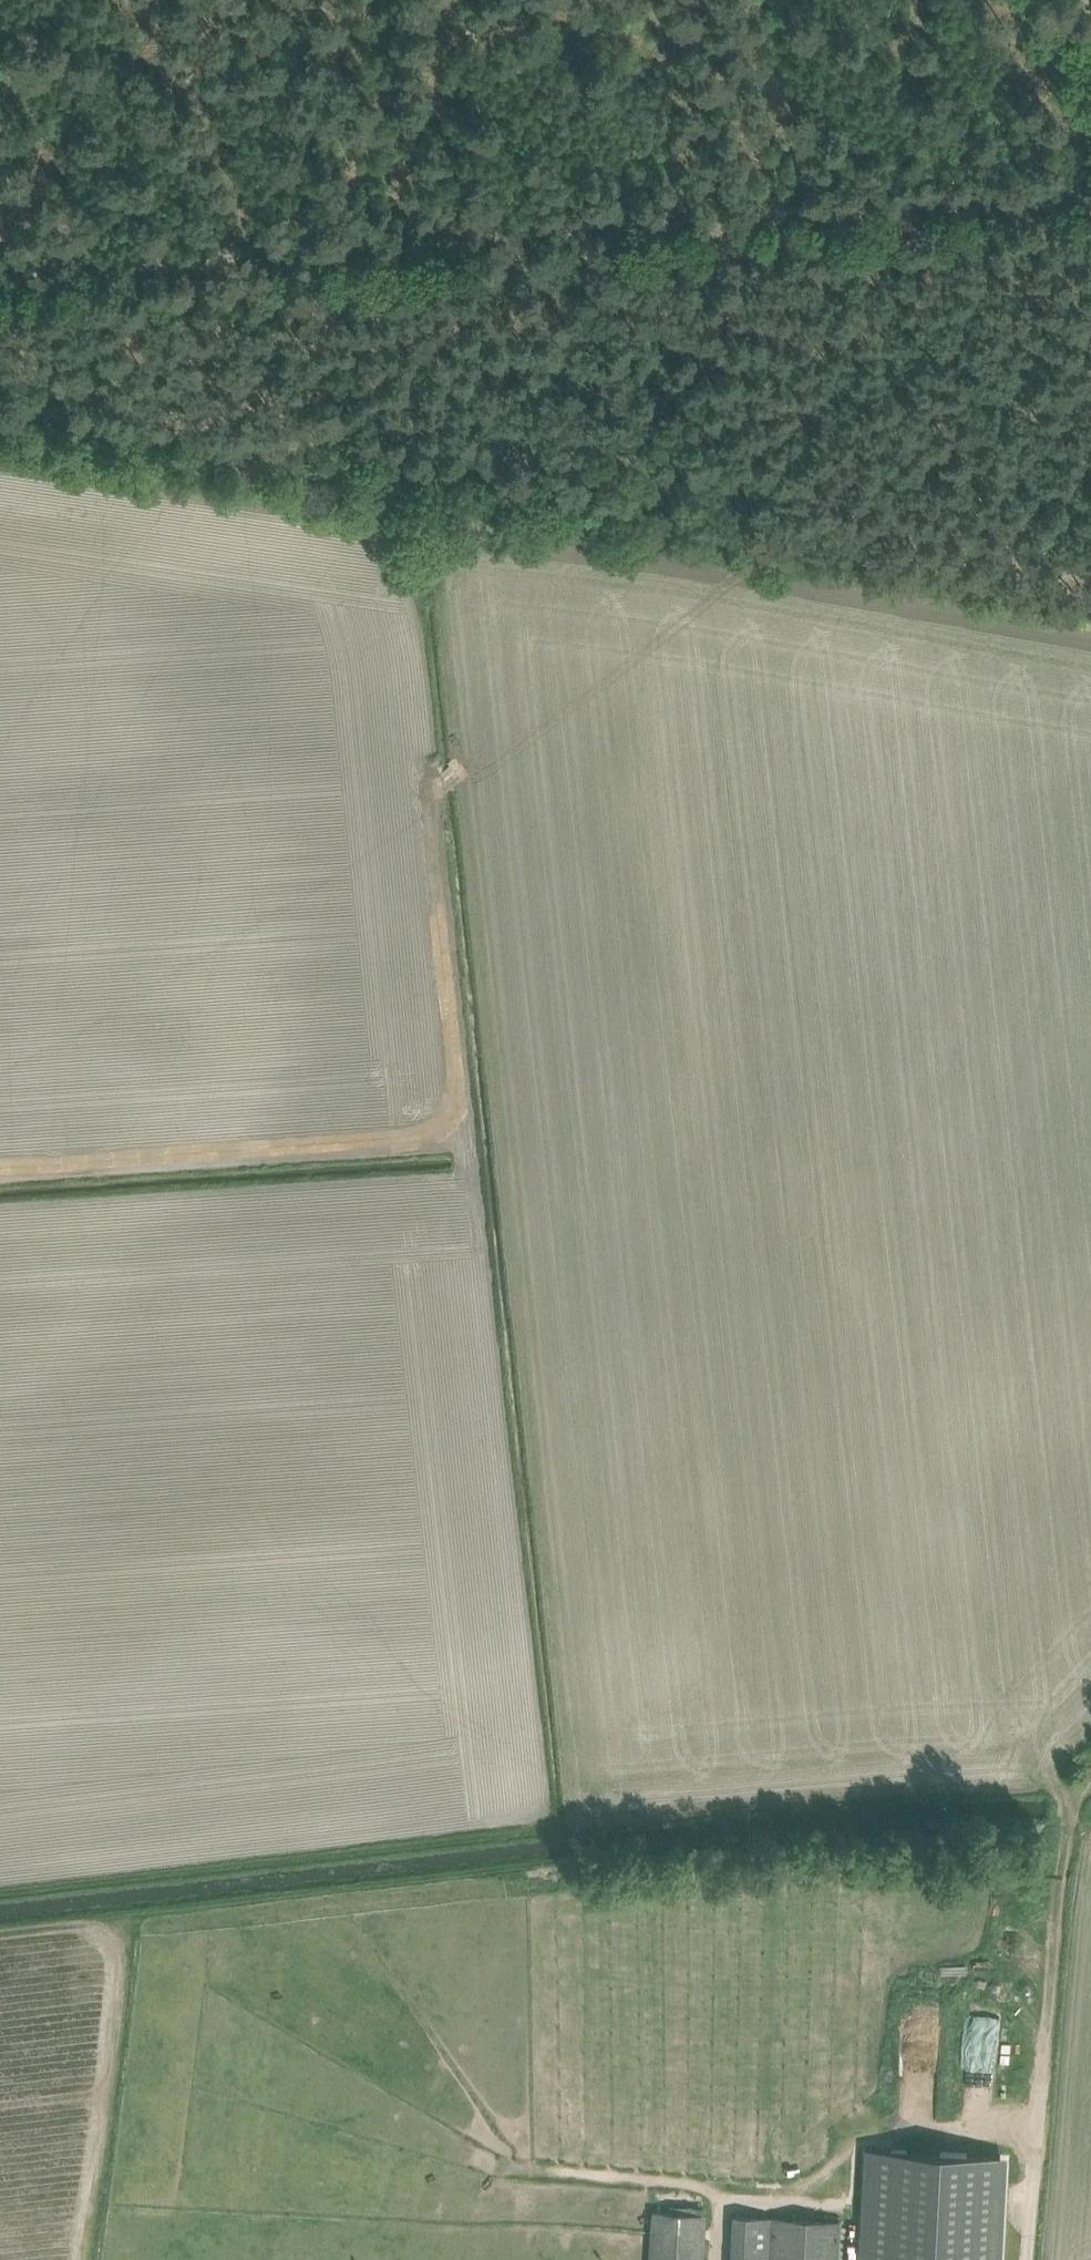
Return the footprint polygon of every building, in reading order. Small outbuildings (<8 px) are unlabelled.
[(1000,2153),(868,2147),(863,2259),(995,2259),(1000,2153)] [(706,2213),(650,2210),(648,2259),(704,2259),(706,2213)] [(770,2215),(733,2213),(730,2259),(768,2259),(770,2215)] [(771,2259),(838,2259),(840,2219),(773,2215),(771,2259)]
